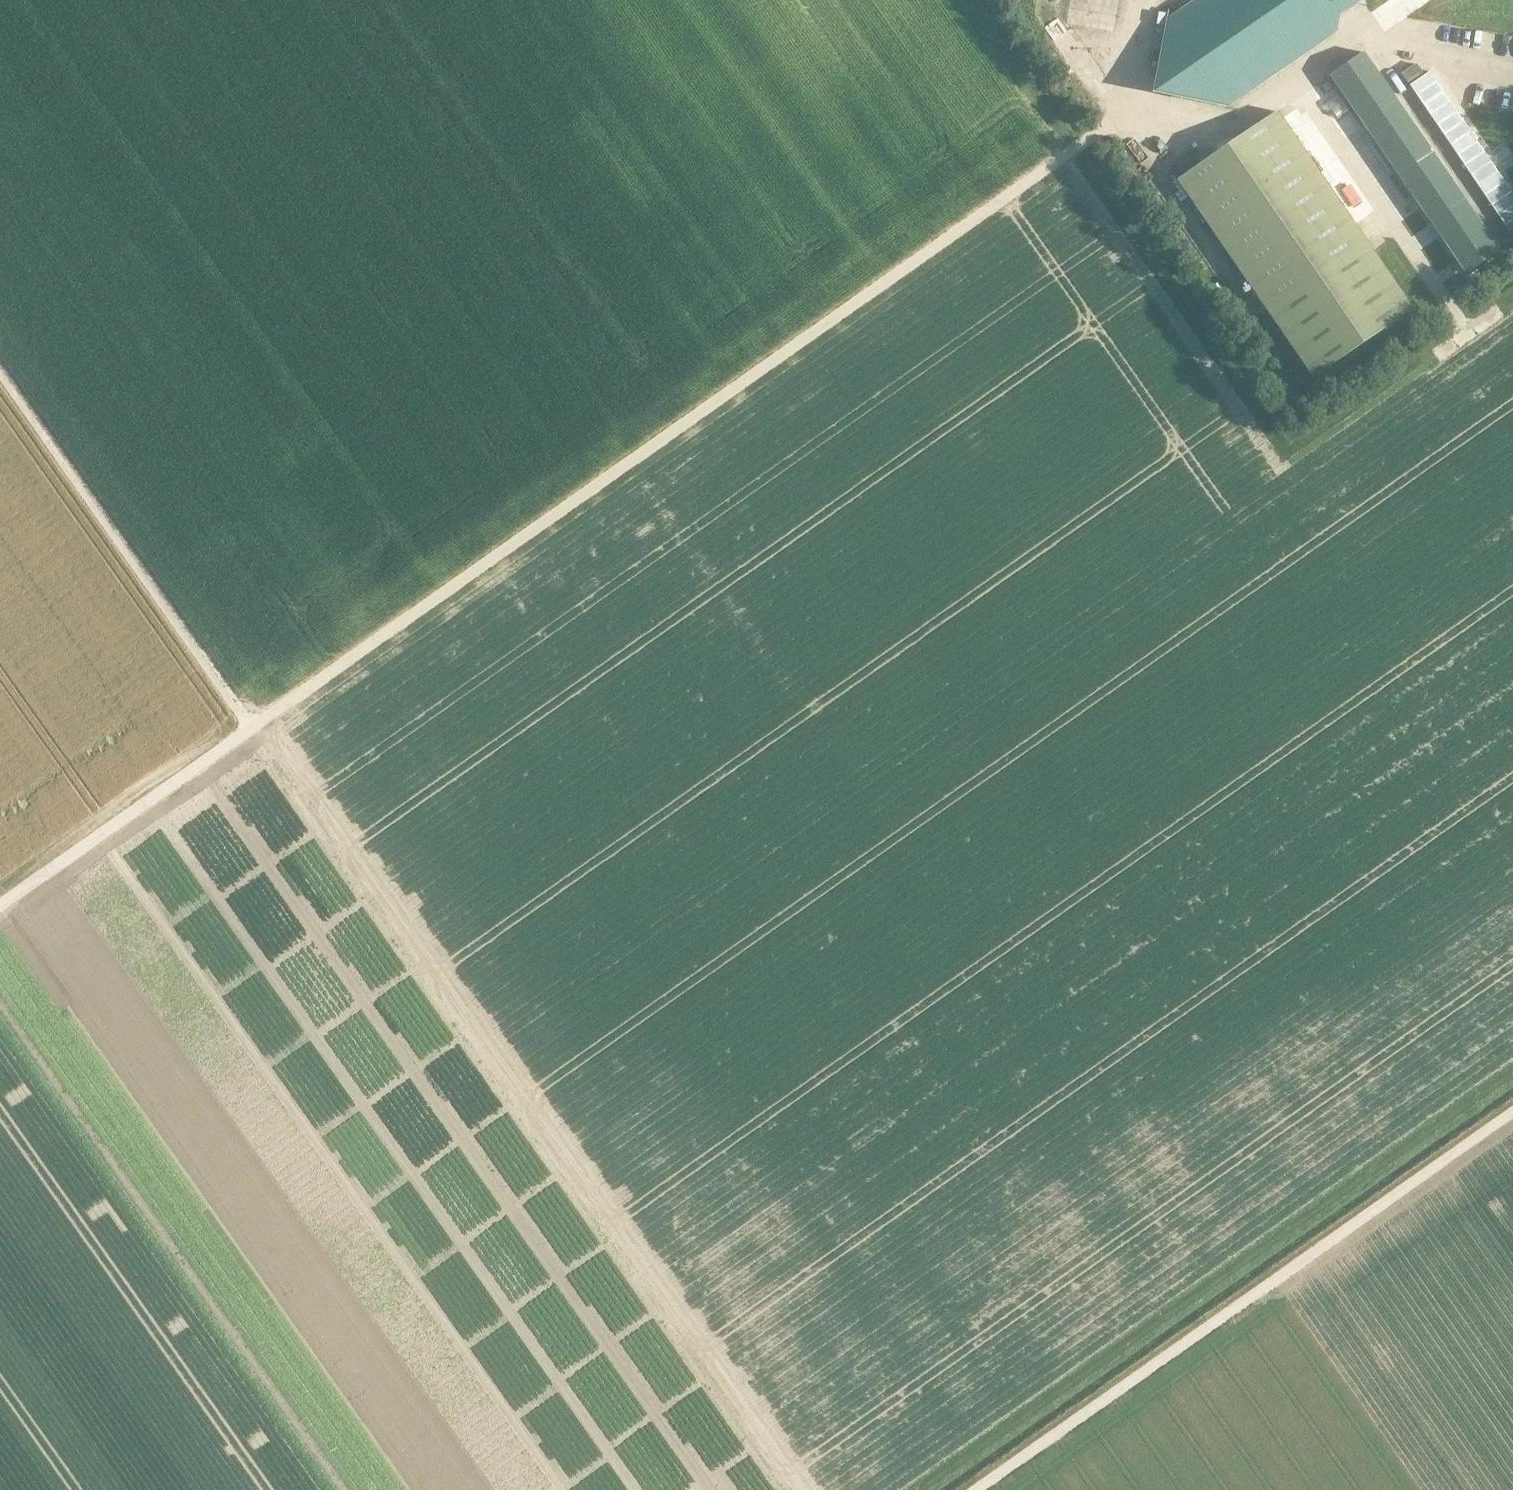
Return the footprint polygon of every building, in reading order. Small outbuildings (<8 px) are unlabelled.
[(1175,15),(1172,22),(1166,21),(1157,71),(1163,72),(1178,91),(1176,98),(1226,108),(1227,102),(1233,103),(1336,32),(1323,12),(1331,6),(1338,16),(1359,2),(1512,31),(1512,0),(1197,0),(1175,15)] [(1068,18),(1048,31),(1090,95),(1110,82),(1068,18)] [(1364,49),(1330,74),(1466,274),(1500,250),(1364,49)] [(1402,73),(1409,83),(1423,73),(1416,64),(1402,73)] [(1409,83),(1512,232),(1512,191),(1429,69),(1423,73),(1409,83)] [(1177,181),(1314,379),(1413,310),(1277,112),(1177,181)]
